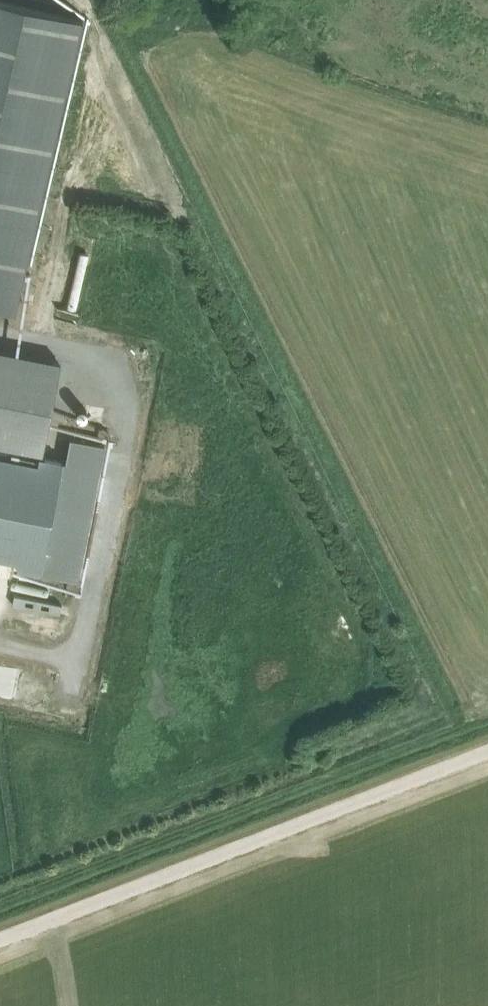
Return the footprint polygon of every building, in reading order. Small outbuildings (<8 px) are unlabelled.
[(0,0),(0,307),(16,311),(83,19),(0,0)] [(36,461),(0,454),(0,557),(18,561),(17,567),(77,579),(104,443),(70,436),(65,460),(37,455),(36,461)] [(14,623),(64,625),(65,598),(15,596),(14,623)]
